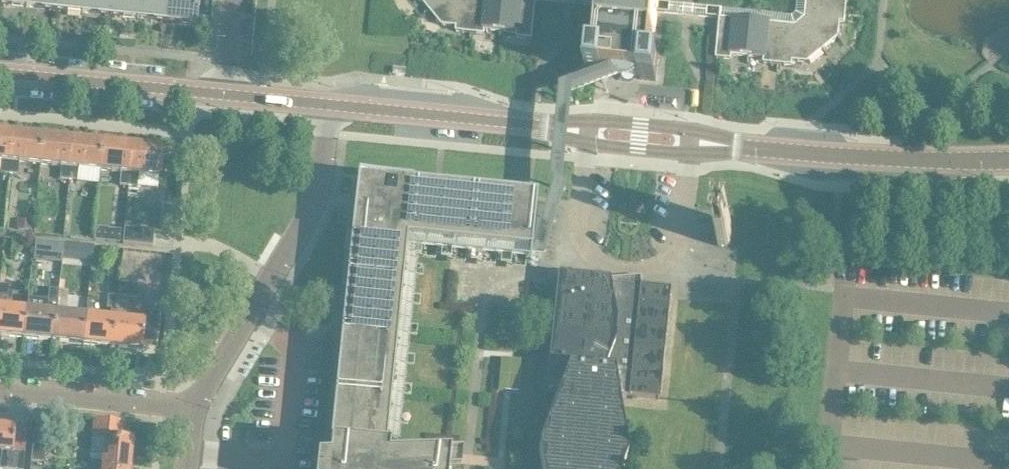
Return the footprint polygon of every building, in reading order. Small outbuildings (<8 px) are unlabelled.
[(26,6),(54,9),(55,0),(27,0),(26,6)] [(54,9),(82,11),(83,0),(55,0),(54,9)] [(112,0),(83,0),(82,11),(110,14),(112,0)] [(110,14),(138,17),(139,0),(112,0),(110,14)] [(138,17),(165,20),(167,0),(139,0),(138,17)] [(165,20),(194,23),(196,0),(167,0),(165,20)] [(441,24),(456,26),(455,30),(484,33),(484,28),(517,32),(516,37),(531,38),(535,0),(421,0),(441,24)] [(600,4),(595,51),(588,50),(586,72),(602,74),(602,72),(616,73),(563,92),(559,132),(553,186),(532,252),(529,252),(528,262),(539,263),(563,188),(569,133),(572,100),(620,83),(620,81),(621,82),(625,82),(628,81),(631,80),(634,79),(637,76),(638,75),(639,76),(639,78),(655,79),(657,57),(650,56),(654,10),(655,1),(655,0),(601,0),(600,4)] [(795,11),(791,14),(655,1),(654,10),(719,17),(715,57),(730,58),(731,54),(763,57),(763,62),(791,65),(792,60),(806,61),(838,35),(839,21),(844,21),(846,0),(796,0),(795,11)] [(2,160),(1,166),(0,166),(0,173),(9,173),(13,134),(0,133),(0,160),(2,160)] [(13,134),(9,173),(20,174),(20,168),(18,168),(19,162),(40,164),(43,135),(26,133),(26,135),(13,134)] [(43,135),(40,164),(61,166),(61,172),(58,172),(57,178),(69,180),(73,140),(59,139),(60,137),(43,135)] [(73,140),(69,180),(80,181),(81,174),(78,174),(79,168),(100,170),(103,141),(86,140),(86,141),(73,140)] [(103,141),(100,170),(120,172),(120,178),(117,178),(117,183),(128,184),(132,146),(123,145),(123,143),(103,141)] [(132,146),(128,184),(158,187),(160,176),(162,147),(145,146),(145,147),(132,146)] [(406,465),(383,466),(405,250),(406,239),(529,252),(535,200),(534,200),(503,196),(473,193),(443,190),(413,187),(359,182),(353,243),(350,273),(347,303),(344,333),(341,362),(338,392),(335,422),(332,452),(330,468),(444,468),(406,465)] [(17,218),(17,228),(31,229),(32,219),(17,218)] [(717,245),(726,246),(727,244),(728,245),(730,240),(729,238),(731,233),(730,228),(731,225),(730,221),(729,221),(729,219),(720,218),(720,219),(718,219),(717,224),(717,226),(715,231),(716,236),(715,238),(716,243),(717,243),(717,245)] [(122,242),(152,245),(153,229),(123,226),(122,242)] [(106,240),(119,241),(120,229),(108,228),(106,240)] [(55,241),(53,261),(61,262),(63,242),(55,241)] [(140,292),(140,283),(148,283),(149,248),(115,247),(115,272),(126,273),(126,292),(140,292)] [(484,263),(485,292),(506,291),(505,263),(484,263)] [(626,456),(616,393),(659,398),(670,287),(639,284),(639,285),(612,282),(609,279),(557,273),(545,386),(561,388),(538,447),(542,468),(622,468),(626,456)] [(0,283),(0,334),(23,336),(26,309),(1,306),(2,297),(6,297),(8,284),(0,283)] [(52,339),(55,312),(58,288),(48,287),(46,311),(26,309),(23,336),(52,339)] [(67,289),(58,288),(55,312),(52,339),(82,342),(85,315),(61,312),(62,303),(66,303),(67,289)] [(115,308),(116,295),(107,294),(105,307),(115,308)] [(124,319),(126,296),(116,295),(115,308),(114,318),(111,345),(141,348),(142,339),(155,340),(158,312),(145,310),(144,321),(124,319)] [(85,315),(82,342),(111,345),(114,318),(85,315)] [(111,468),(127,468),(128,461),(130,461),(132,440),(121,439),(123,422),(94,419),(89,467),(111,468)] [(24,451),(13,450),(16,427),(0,426),(0,449),(0,450),(0,468),(23,468),(24,451)] [(33,430),(30,460),(43,461),(46,432),(33,430)]
